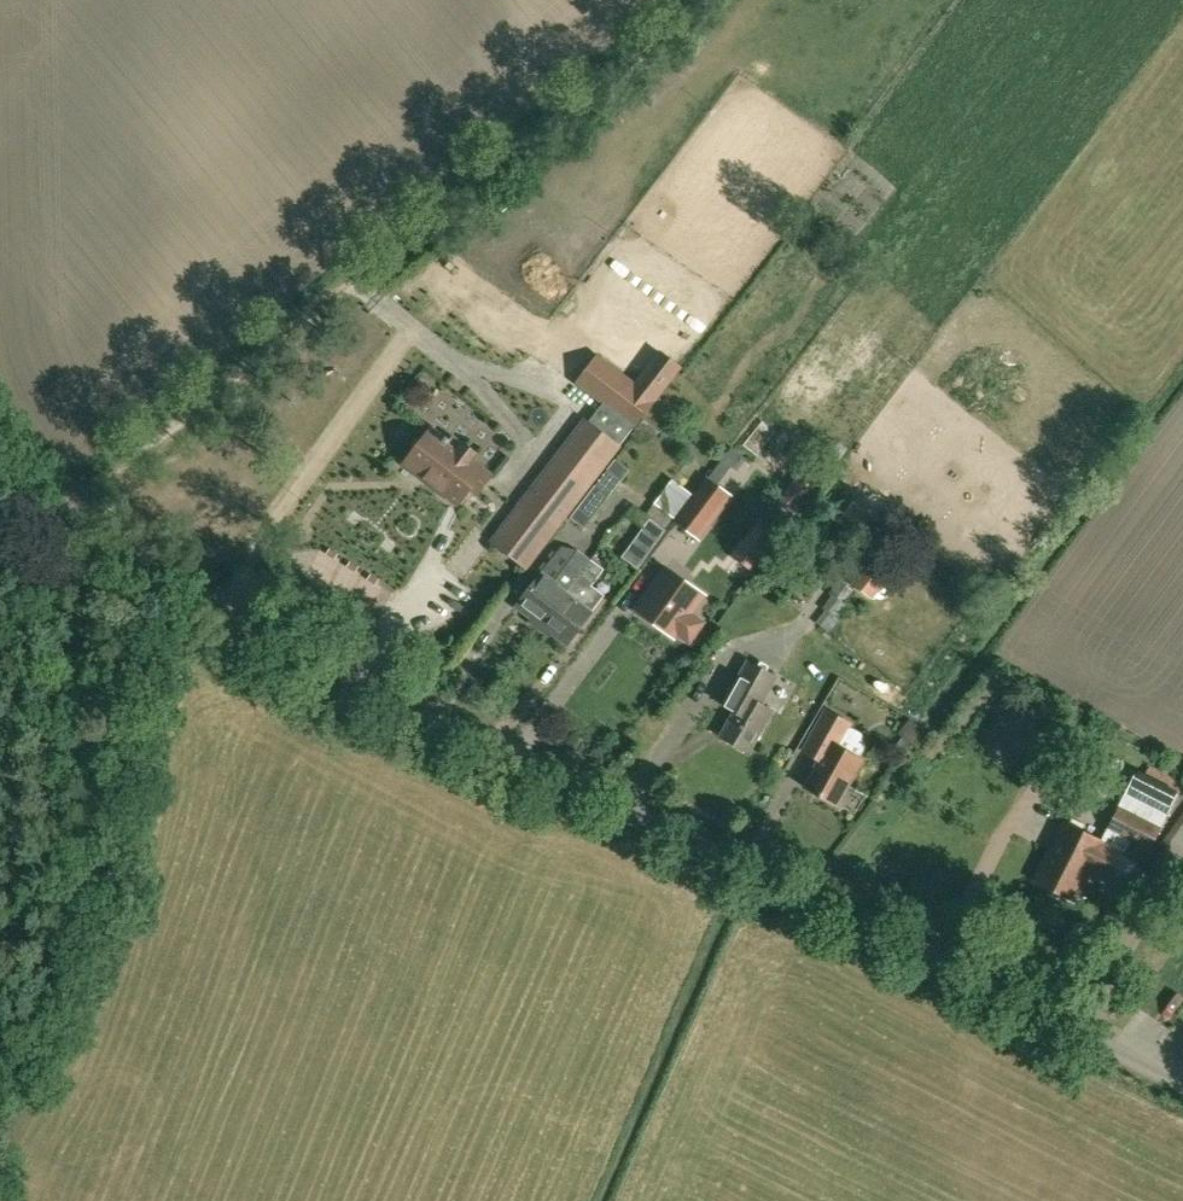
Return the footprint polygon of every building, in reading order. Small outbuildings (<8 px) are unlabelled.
[(602,402),(588,422),(583,419),(491,540),(526,567),(679,367),(659,352),(634,384),(597,355),(576,382),(602,402)] [(452,434),(447,442),(430,429),(405,463),(457,502),(477,477),(484,482),(490,475),(472,462),(478,454),(452,434)] [(570,517),(584,527),(629,469),(615,459),(570,517)] [(654,503),(674,518),(692,494),(672,479),(654,503)] [(698,536),(729,496),(707,480),(677,520),(698,536)] [(804,480),(795,493),(790,489),(780,502),(796,513),(805,501),(807,502),(816,488),(804,480)] [(853,500),(836,523),(865,543),(881,521),(853,500)] [(664,530),(648,518),(621,556),(637,568),(664,530)] [(757,526),(745,542),(765,556),(776,541),(757,526)] [(541,624),(584,567),(590,559),(576,549),(572,554),(553,578),(542,569),(515,605),(531,617),(541,624)] [(873,599),(895,570),(873,554),(851,583),(873,599)] [(590,559),(584,567),(541,624),(566,644),(603,595),(590,586),(603,569),(590,559)] [(689,613),(702,594),(665,568),(648,592),(650,594),(639,611),(673,635),(676,631),(689,640),(702,622),(689,613)] [(839,583),(817,623),(831,630),(852,590),(839,583)] [(747,752),(771,710),(760,704),(776,675),(746,660),(722,705),(733,711),(719,736),(747,752)] [(836,805),(861,759),(836,746),(849,723),(825,710),(808,740),(825,749),(804,787),(836,805)] [(1129,839),(1148,848),(1175,793),(1136,773),(1102,840),(1063,821),(1034,880),(1048,887),(1049,891),(1057,895),(1060,893),(1074,899),(1089,869),(1109,879),(1109,878),(1124,885),(1136,860),(1122,853),(1129,839)]
